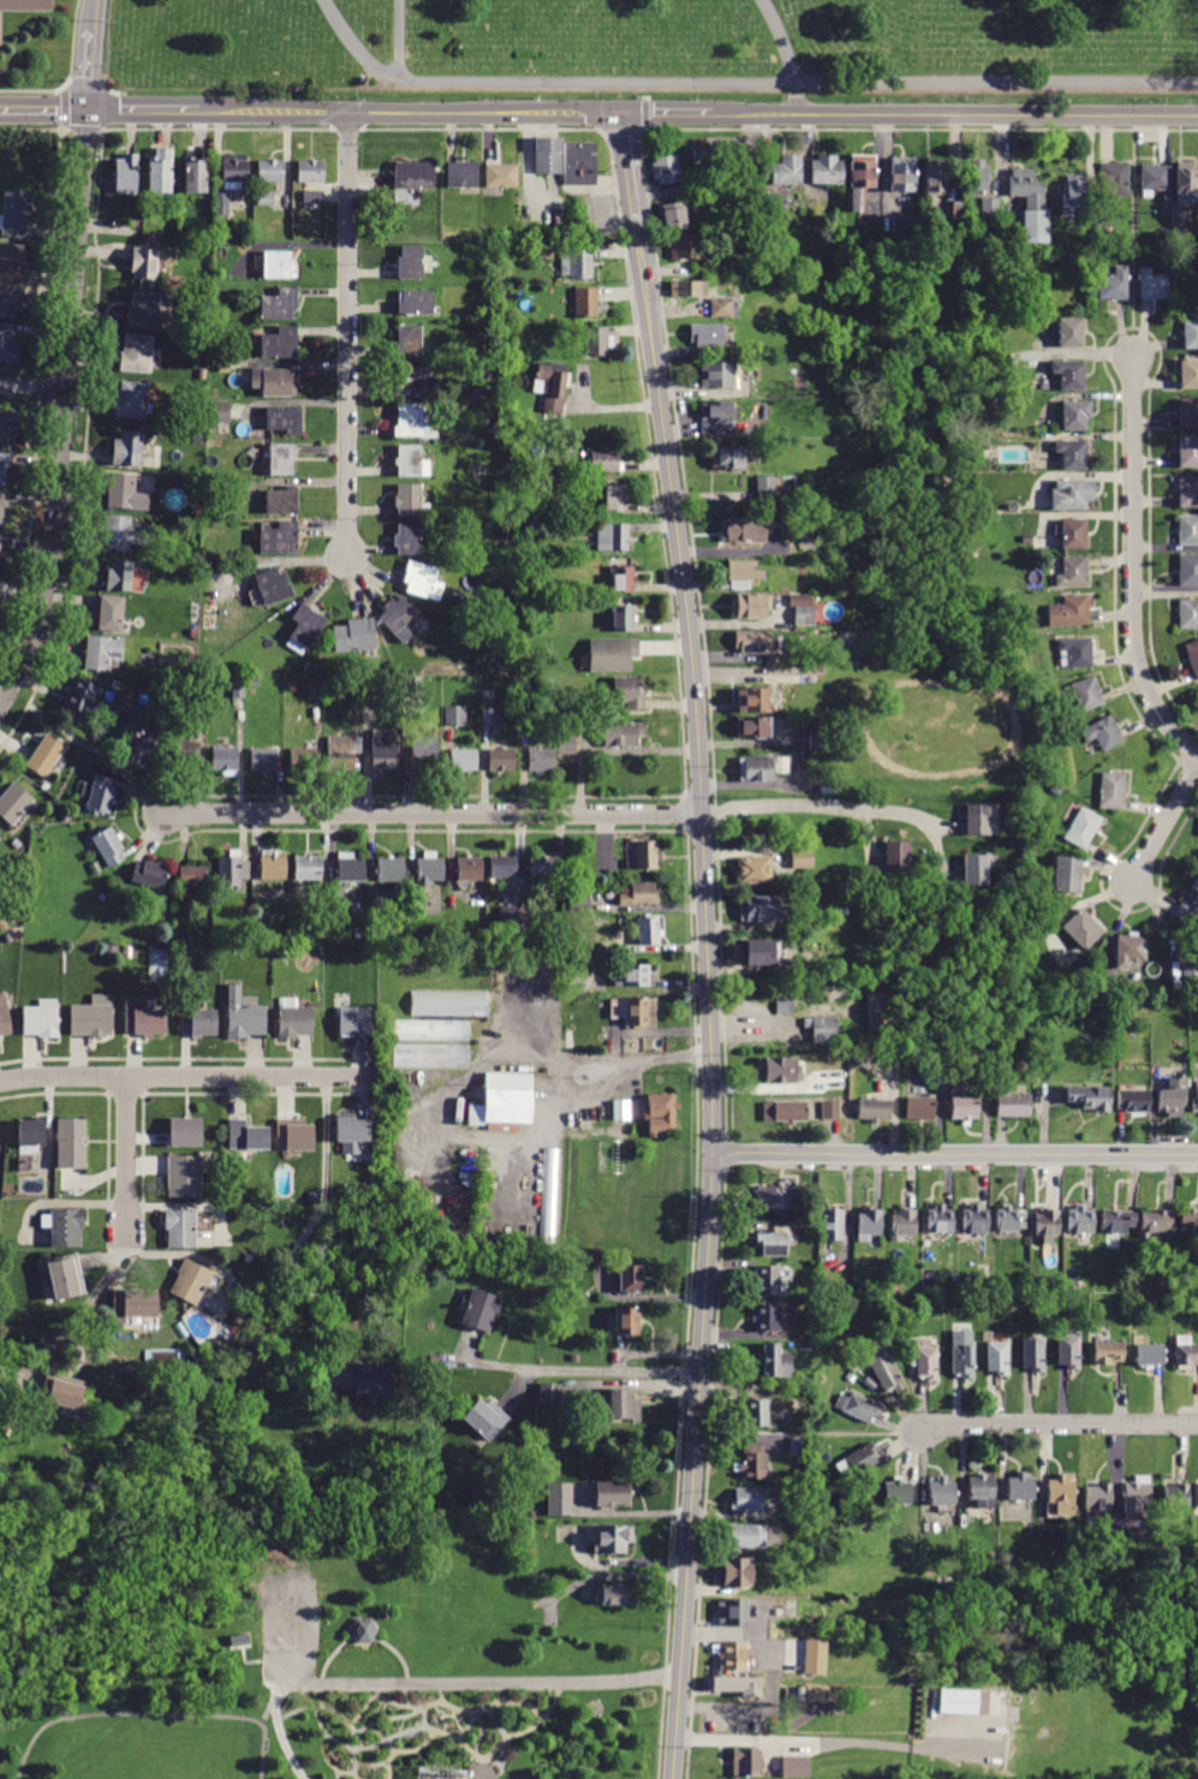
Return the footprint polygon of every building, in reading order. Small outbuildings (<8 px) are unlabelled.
[(5,43),(5,10),(55,10),(55,0),(0,0),(0,43),(5,43)] [(535,138),(561,138),(561,173),(535,174),(535,138)] [(565,143),(596,143),(596,186),(565,186),(565,143)] [(710,145),(711,159),(695,161),(692,148),(710,145)] [(149,175),(149,161),(156,161),(156,148),(172,148),(172,194),(149,192),(149,175)] [(117,177),(117,160),(123,160),(124,154),(138,154),(137,194),(115,194),(117,177)] [(222,174),(222,161),(223,161),(223,155),(246,155),(246,161),(249,161),(249,192),(222,192),(222,174)] [(651,163),(655,162),(654,157),(675,155),(677,166),(678,166),(680,182),(657,185),(657,182),(654,182),(651,163)] [(781,161),(781,155),(803,155),(801,185),(771,185),(771,165),(781,165),(781,161)] [(816,160),(816,155),(838,155),(838,161),(844,161),(844,185),(810,185),(811,160),(816,160)] [(851,159),(851,155),(876,155),(876,189),(863,189),(863,213),(846,213),(846,184),(851,184),(851,159)] [(185,174),(185,156),(193,156),(193,160),(208,160),(208,194),(185,194),(185,174)] [(890,159),(890,157),(917,157),(916,192),(890,191),(890,159)] [(984,160),(984,166),(989,166),(989,191),(982,191),(982,195),(971,195),(971,190),(967,190),(967,166),(971,166),(971,160),(984,160)] [(258,173),(258,161),(285,161),(285,183),(258,183),(258,173)] [(298,172),(298,161),(324,161),(324,183),(298,183),(298,172)] [(944,161),(944,192),(925,192),(925,161),(944,161)] [(394,169),(394,165),(398,162),(435,162),(435,189),(394,189),(394,169)] [(446,168),(446,162),(478,162),(478,188),(447,188),(446,168)] [(1194,162),(1194,169),(1197,169),(1197,191),(1194,191),(1194,202),(1175,202),(1175,162),(1194,162)] [(485,168),(485,163),(517,165),(517,188),(485,188),(485,168)] [(1111,163),(1128,163),(1128,197),(1107,197),(1107,184),(1098,185),(1098,163),(1111,163)] [(1161,166),(1169,166),(1169,190),(1140,191),(1140,167),(1161,166)] [(1011,169),(1033,169),(1033,183),(1043,183),(1043,210),(1047,210),(1047,242),(1023,242),(1021,210),(1025,210),(1025,196),(1009,196),(1009,169),(1011,169)] [(1083,175),(1081,213),(1073,213),(1073,216),(1062,216),(1062,192),(1066,192),(1066,175),(1083,175)] [(663,201),(662,188),(680,186),(681,198),(663,201)] [(1,228),(0,228),(0,215),(2,215),(5,190),(32,192),(29,238),(29,239),(1,237),(1,228)] [(324,202),(304,202),(304,191),(323,190),(324,202)] [(228,216),(215,216),(215,194),(228,194),(228,216)] [(274,206),(257,206),(257,194),(274,194),(274,206)] [(982,198),(1000,198),(1000,239),(982,239),(982,198)] [(664,232),(663,227),(660,228),(656,208),(681,203),(686,225),(684,226),(684,228),(664,232)] [(961,203),(962,203),(962,219),(953,219),(953,203),(961,203)] [(881,225),(881,232),(874,232),(875,212),(882,212),(881,225)] [(1005,224),(1017,224),(1015,240),(1003,239),(1003,224),(1005,224)] [(677,260),(669,260),(669,233),(697,232),(697,249),(702,249),(702,258),(677,260)] [(25,281),(0,280),(0,244),(24,245),(23,263),(26,263),(25,281)] [(398,270),(398,257),(401,257),(401,246),(422,246),(422,279),(398,279),(398,270)] [(132,249),(157,250),(156,261),(166,261),(165,273),(157,273),(156,280),(133,279),(133,272),(131,272),(132,249)] [(484,267),(484,257),(488,257),(488,250),(500,249),(500,258),(491,258),(491,266),(484,267)] [(591,279),(570,279),(570,275),(560,275),(560,254),(568,254),(568,250),(591,249),(591,279)] [(263,269),(263,251),(291,251),(292,261),(297,261),(297,278),(263,279),(263,269)] [(1128,266),(1128,299),(1098,299),(1098,274),(1115,274),(1115,266),(1128,266)] [(1152,267),(1152,275),(1169,274),(1169,299),(1140,299),(1140,267),(1152,267)] [(691,269),(692,276),(677,278),(677,270),(691,269)] [(704,297),(668,298),(668,280),(704,280),(704,297)] [(17,320),(0,318),(0,283),(16,284),(16,282),(25,284),(24,297),(23,297),(22,310),(17,309),(17,320)] [(297,297),(297,308),(296,308),(296,315),(292,315),(292,320),(261,320),(261,297),(279,296),(279,287),(297,287),(297,297)] [(600,307),(596,307),(597,316),(576,316),(574,288),(596,287),(596,301),(600,301),(600,307)] [(129,309),(131,309),(132,291),(160,292),(160,304),(167,305),(167,315),(163,315),(162,331),(127,328),(129,309)] [(398,304),(399,292),(403,292),(403,291),(433,291),(433,314),(399,314),(398,304)] [(731,298),(731,317),(710,317),(710,298),(731,298)] [(209,308),(199,308),(199,299),(209,299),(209,308)] [(1083,319),(1084,347),(1060,347),(1060,319),(1083,319)] [(1184,319),(1197,319),(1197,350),(1185,350),(1185,337),(1182,337),(1182,321),(1184,321),(1184,319)] [(18,363),(0,362),(0,323),(16,325),(14,345),(19,346),(18,363)] [(689,347),(689,323),(722,323),(722,347),(689,347)] [(296,358),(261,357),(261,334),(278,334),(278,326),(297,326),(296,358)] [(394,347),(394,341),(399,341),(399,326),(421,326),(421,357),(400,357),(399,356),(394,356),(394,347)] [(586,356),(584,328),(607,327),(607,335),(613,335),(613,349),(607,349),(608,355),(586,356)] [(120,352),(124,352),(125,334),(154,337),(150,374),(119,371),(120,352)] [(1181,359),(1197,359),(1197,389),(1181,389),(1181,376),(1180,376),(1180,362),(1181,362),(1181,359)] [(699,388),(699,362),(735,362),(734,371),(733,371),(732,388),(699,388)] [(1085,362),(1085,391),(1060,391),(1060,374),(1051,373),(1051,362),(1085,362)] [(561,415),(542,412),(544,397),(548,397),(549,394),(535,392),(540,364),(549,365),(550,363),(567,365),(562,398),(564,398),(561,415)] [(398,387),(398,379),(405,379),(405,368),(427,368),(427,377),(436,377),(436,394),(428,394),(428,397),(398,397),(398,387)] [(297,379),(297,395),(291,395),(291,398),(262,398),(262,388),(251,388),(251,376),(262,376),(262,369),(291,370),(291,379),(297,379)] [(834,385),(833,375),(848,373),(850,382),(834,385)] [(117,399),(120,400),(121,381),(148,383),(145,418),(115,416),(117,399)] [(1180,399),(1197,399),(1197,429),(1180,429),(1180,416),(1179,416),(1179,401),(1180,401),(1180,399)] [(1092,400),(1092,418),(1087,418),(1087,432),(1063,432),(1063,400),(1092,400)] [(866,410),(851,410),(851,401),(866,403),(866,410)] [(230,423),(210,422),(210,403),(231,404),(230,423)] [(731,423),(731,435),(701,434),(701,403),(732,404),(731,423)] [(394,428),(395,426),(398,426),(398,404),(422,404),(422,413),(430,413),(430,432),(422,432),(422,438),(394,438),(394,428)] [(297,407),(298,432),(297,432),(297,435),(287,435),(286,430),(267,430),(266,407),(297,407)] [(14,447),(0,446),(0,411),(16,412),(14,447)] [(141,468),(112,465),(114,439),(119,440),(120,430),(143,432),(141,468)] [(1180,438),(1197,438),(1197,468),(1179,468),(1179,454),(1179,440),(1180,438)] [(1056,441),(1087,440),(1087,470),(1063,470),(1063,453),(1056,453),(1056,441)] [(297,454),(297,457),(293,457),(293,476),(269,476),(269,459),(263,459),(263,444),(293,444),(297,446),(297,454)] [(398,469),(398,465),(395,465),(395,459),(398,458),(398,445),(422,445),(422,477),(398,477),(398,469)] [(741,469),(710,469),(711,447),(747,447),(747,465),(743,465),(743,468),(741,468),(741,469)] [(622,472),(590,472),(590,451),(618,451),(618,462),(622,460),(622,472)] [(991,451),(993,458),(984,459),(983,451),(991,451)] [(6,487),(0,487),(0,452),(11,452),(10,469),(6,469),(6,487)] [(472,480),(472,465),(484,465),(484,478),(472,480)] [(111,474),(136,476),(135,493),(148,494),(147,512),(108,507),(111,474)] [(1179,476),(1197,476),(1197,508),(1179,507),(1180,493),(1178,493),(1178,478),(1179,478),(1179,476)] [(755,477),(774,477),(775,512),(757,513),(755,477)] [(1086,480),(1087,510),(1051,510),(1051,489),(1056,489),(1056,481),(1086,480)] [(397,507),(394,507),(394,496),(397,496),(397,484),(421,484),(419,504),(430,504),(430,513),(421,513),(421,517),(397,516),(397,507)] [(297,488),(298,489),(298,513),(267,513),(267,490),(286,490),(286,486),(297,486),(297,488)] [(624,512),(603,512),(603,486),(624,486),(624,512)] [(1,526),(0,526),(0,491),(10,492),(8,507),(4,507),(1,526)] [(105,513),(131,516),(131,524),(144,525),(143,531),(145,531),(144,546),(130,545),(129,551),(102,548),(105,513)] [(1179,516),(1197,516),(1197,546),(1179,546),(1178,518),(1179,518),(1179,516)] [(770,535),(765,535),(765,543),(727,543),(727,542),(721,541),(721,520),(726,520),(726,519),(770,519),(770,535)] [(1087,520),(1086,549),(1062,549),(1062,519),(1087,520)] [(298,555),(260,554),(260,529),(279,529),(279,520),(298,520),(298,555)] [(514,531),(505,531),(506,520),(514,520),(514,531)] [(398,547),(393,547),(393,535),(398,535),(398,523),(422,524),(421,555),(398,555),(398,547)] [(627,552),(597,551),(597,523),(628,524),(627,552)] [(967,552),(968,560),(960,561),(960,552),(967,552)] [(1179,554),(1197,554),(1197,585),(1179,585),(1179,554)] [(1086,557),(1086,587),(1056,587),(1056,575),(1062,575),(1062,557),(1086,557)] [(107,567),(111,567),(111,560),(133,563),(132,593),(106,590),(107,567)] [(407,584),(407,583),(404,582),(406,572),(405,571),(407,560),(440,569),(436,582),(443,584),(439,602),(405,593),(407,584)] [(731,581),(728,581),(728,560),(756,560),(756,570),(764,570),(764,581),(749,581),(749,590),(731,590),(731,581)] [(633,593),(612,594),(612,567),(634,566),(634,576),(637,576),(637,583),(633,583),(633,593)] [(256,581),(255,576),(280,567),(282,573),(285,572),(288,585),(290,584),(294,597),(264,607),(256,581)] [(770,609),(765,609),(765,620),(735,620),(735,615),(729,615),(729,597),(735,597),(735,595),(770,595),(770,609)] [(789,595),(810,596),(810,607),(812,607),(812,626),(793,625),(794,607),(789,607),(789,595)] [(880,605),(871,605),(871,596),(880,595),(880,605)] [(1086,595),(1089,625),(1049,627),(1048,606),(1063,605),(1063,596),(1086,595)] [(101,596),(125,597),(123,632),(99,630),(101,596)] [(383,612),(386,611),(383,609),(383,606),(391,600),(393,600),(395,602),(401,596),(409,605),(412,601),(421,612),(404,625),(412,636),(403,644),(394,635),(393,636),(377,617),(383,612)] [(1179,599),(1197,599),(1197,630),(1179,630),(1179,617),(1178,617),(1179,601),(1179,599)] [(309,608),(311,608),(310,609),(318,615),(318,614),(328,620),(303,656),(285,644),(298,623),(291,619),(302,602),(309,608)] [(633,632),(612,633),(612,606),(633,606),(633,615),(638,615),(638,623),(633,623),(633,632)] [(372,618),(375,649),(334,653),(333,627),(347,626),(347,620),(372,618)] [(770,654),(740,654),(740,649),(735,649),(735,631),(770,631),(770,654)] [(88,635),(124,637),(123,661),(111,660),(109,672),(84,670),(88,635)] [(1090,638),(1091,667),(1067,668),(1067,666),(1060,666),(1059,641),(1090,638)] [(638,658),(631,658),(632,672),(590,672),(590,639),(638,639),(638,658)] [(1185,645),(1197,640),(1197,681),(1197,682),(1193,671),(1192,671),(1186,656),(1188,656),(1185,645)] [(880,665),(871,665),(871,656),(880,656),(880,665)] [(315,673),(304,671),(305,665),(316,667),(315,673)] [(1093,676),(1103,704),(1081,713),(1071,684),(1093,676)] [(236,698),(232,698),(233,677),(245,677),(244,700),(236,698)] [(257,686),(248,686),(248,677),(258,677),(257,686)] [(362,695),(341,695),(341,686),(350,686),(350,677),(362,677),(362,695)] [(405,695),(405,677),(423,677),(424,696),(405,695)] [(645,709),(626,709),(626,702),(613,702),(613,677),(643,678),(643,689),(645,690),(645,709)] [(77,678),(99,689),(85,715),(64,704),(77,678)] [(312,698),(309,698),(309,678),(322,678),(322,698),(312,698)] [(205,697),(193,697),(193,679),(205,679),(205,697)] [(769,713),(738,713),(738,689),(770,689),(769,713)] [(493,701),(482,701),(483,692),(493,694),(493,701)] [(446,726),(446,706),(465,706),(465,726),(446,726)] [(483,726),(482,726),(482,709),(502,709),(502,726),(483,726)] [(1108,715),(1124,740),(1103,752),(1095,738),(1086,743),(1080,732),(1108,715)] [(769,738),(737,738),(737,716),(769,716),(769,738)] [(536,718),(553,718),(554,733),(536,733),(536,718)] [(637,749),(603,749),(603,722),(644,722),(644,736),(637,736),(637,749)] [(576,727),(574,755),(558,755),(559,727),(576,727)] [(386,778),(372,778),(374,770),(372,770),(371,730),(387,730),(387,732),(398,733),(398,770),(386,770),(386,778)] [(833,730),(833,750),(809,750),(809,730),(833,730)] [(153,755),(154,758),(145,762),(148,766),(139,768),(138,766),(130,769),(120,746),(154,733),(161,751),(153,755)] [(46,734),(65,746),(59,756),(67,761),(60,772),(53,767),(44,779),(25,766),(46,734)] [(354,772),(328,772),(328,737),(362,737),(362,754),(354,754),(354,772)] [(437,770),(412,770),(412,737),(439,737),(437,770)] [(199,743),(201,743),(197,764),(191,763),(190,769),(173,767),(173,761),(172,761),(174,739),(199,743)] [(316,760),(316,772),(291,772),(291,749),(305,749),(305,742),(316,740),(316,760)] [(276,770),(269,770),(269,777),(260,777),(260,770),(250,770),(251,749),(264,749),(264,742),(276,742),(276,749),(285,749),(284,770),(276,770)] [(237,777),(221,777),(221,770),(211,770),(210,748),(237,748),(237,777)] [(454,749),(477,750),(477,772),(451,772),(451,749),(454,749)] [(515,772),(489,770),(489,749),(515,749),(515,772)] [(546,777),(536,777),(536,772),(529,772),(529,750),(554,750),(554,772),(546,772),(546,777)] [(788,772),(771,773),(771,781),(739,783),(738,758),(788,755),(788,772)] [(1125,774),(1122,810),(1098,809),(1101,772),(1125,774)] [(115,790),(113,799),(117,801),(115,805),(111,805),(108,815),(87,810),(89,797),(81,796),(84,783),(93,785),(95,775),(113,780),(111,789),(115,790)] [(12,827),(0,816),(0,797),(13,781),(35,801),(12,827)] [(1061,791),(1057,797),(1048,791),(1051,785),(1061,791)] [(997,803),(989,803),(988,833),(997,833),(997,803)] [(989,805),(988,835),(965,835),(965,805),(989,805)] [(1102,817),(1084,851),(1062,839),(1080,805),(1102,817)] [(121,852),(124,858),(108,868),(90,838),(111,826),(115,834),(120,832),(124,839),(119,841),(125,850),(120,852),(121,852)] [(18,851),(11,844),(16,839),(23,845),(18,851)] [(637,869),(636,843),(656,841),(657,869),(637,869)] [(886,841),(910,841),(910,873),(886,873),(886,841)] [(792,869),(791,849),(811,847),(812,868),(792,869)] [(246,859),(249,861),(248,881),(240,880),(240,887),(217,886),(220,856),(228,857),(230,849),(240,850),(240,859),(246,859)] [(356,882),(338,882),(338,852),(353,852),(353,858),(364,858),(364,882),(356,882)] [(430,890),(416,890),(416,858),(423,858),(423,852),(436,852),(436,859),(443,859),(443,882),(430,882),(430,890)] [(261,857),(285,856),(285,880),(261,880),(261,857)] [(294,880),(294,856),(321,857),(321,880),(294,880)] [(771,883),(738,885),(737,858),(770,856),(771,883)] [(987,856),(987,885),(964,885),(964,856),(987,856)] [(1080,858),(1078,893),(1053,892),(1055,856),(1080,858)] [(458,881),(457,858),(481,857),(482,880),(458,881)] [(517,858),(517,880),(491,879),(493,857),(517,858)] [(556,879),(530,879),(530,858),(555,857),(556,879)] [(397,882),(377,882),(377,858),(404,858),(404,882),(397,882)] [(147,862),(168,868),(162,891),(130,881),(135,864),(143,865),(144,861),(147,862)] [(94,875),(89,865),(96,862),(102,871),(94,875)] [(183,867),(207,867),(207,888),(179,887),(179,867),(183,867)] [(1190,888),(1197,874),(1197,933),(1172,917),(1182,900),(1188,904),(1196,892),(1190,888)] [(657,904),(619,905),(619,894),(631,894),(631,883),(654,883),(655,892),(657,892),(657,904)] [(589,910),(589,911),(571,911),(571,891),(590,892),(589,910)] [(777,922),(739,922),(739,908),(745,908),(745,896),(777,896),(777,922)] [(519,906),(523,906),(523,924),(500,926),(500,906),(519,906)] [(1079,947),(1061,927),(1081,909),(1104,933),(1084,951),(1079,947)] [(639,946),(638,946),(637,918),(658,917),(661,945),(639,946)] [(4,932),(0,928),(0,921),(2,920),(10,927),(4,932)] [(1115,946),(1115,935),(1128,936),(1128,932),(1137,932),(1137,936),(1146,938),(1146,962),(1128,962),(1128,970),(1114,970),(1115,946)] [(745,940),(779,940),(779,965),(745,964),(745,940)] [(117,954),(106,953),(107,946),(117,947),(117,954)] [(801,951),(817,951),(817,974),(801,972),(801,951)] [(650,986),(613,987),(613,966),(650,965),(650,986)] [(1181,966),(1197,965),(1197,984),(1184,986),(1181,966)] [(248,1036),(248,1039),(227,1039),(227,984),(240,984),(240,996),(251,998),(251,1006),(266,1006),(266,1036),(248,1036)] [(485,1016),(411,1015),(411,993),(487,994),(485,1016)] [(869,1042),(865,994),(893,993),(895,1041),(869,1042)] [(12,1034),(0,1036),(0,995),(5,994),(12,1034)] [(71,1036),(70,1036),(70,1006),(91,1005),(91,995),(111,995),(111,1035),(106,1035),(106,1039),(88,1039),(88,1036),(71,1036)] [(312,1035),(297,1035),(297,1039),(279,1039),(279,998),(298,998),(298,1007),(312,1007),(312,1035)] [(650,1027),(626,1027),(626,1019),(610,1019),(609,998),(649,998),(650,1027)] [(23,1036),(23,1007),(40,1007),(40,1000),(56,1000),(56,1031),(59,1031),(60,1037),(38,1037),(38,1036),(23,1036)] [(127,1035),(126,1035),(126,1001),(137,1000),(138,1011),(166,1010),(166,1033),(151,1034),(151,1039),(143,1039),(143,1035),(127,1035)] [(792,1000),(792,1015),(776,1015),(776,1000),(792,1000)] [(352,1036),(340,1036),(340,1007),(371,1007),(371,1036),(352,1036)] [(216,1010),(216,1034),(201,1034),(201,1039),(191,1039),(191,1035),(180,1035),(180,1010),(216,1010)] [(836,1043),(813,1045),(812,1028),(804,1028),(804,1017),(836,1017),(836,1043)] [(469,1041),(393,1041),(393,1021),(469,1021),(469,1041)] [(470,1069),(393,1069),(393,1045),(470,1046),(470,1069)] [(859,1073),(857,1059),(871,1057),(872,1071),(859,1073)] [(795,1071),(799,1071),(799,1082),(758,1083),(758,1058),(794,1058),(795,1071)] [(542,1125),(537,1244),(459,1240),(463,1148),(466,1148),(467,1106),(484,1106),(485,1073),(532,1073),(531,1124),(542,1125)] [(1181,1117),(1167,1117),(1168,1113),(1157,1112),(1157,1090),(1166,1090),(1166,1078),(1186,1078),(1185,1107),(1181,1107),(1181,1117)] [(1067,1088),(1109,1087),(1109,1112),(1095,1112),(1093,1109),(1081,1109),(1081,1102),(1067,1102),(1067,1088)] [(1116,1108),(1116,1090),(1149,1090),(1149,1113),(1125,1113),(1125,1108),(1116,1108)] [(650,1138),(649,1120),(643,1120),(643,1106),(646,1106),(646,1094),(673,1093),(673,1102),(679,1102),(679,1111),(675,1112),(675,1132),(657,1132),(657,1138),(650,1138)] [(996,1118),(996,1094),(1030,1094),(1030,1118),(996,1118)] [(978,1095),(978,1119),(970,1119),(970,1126),(962,1126),(962,1119),(950,1119),(950,1095),(978,1095)] [(918,1121),(918,1119),(907,1118),(907,1097),(934,1097),(934,1121),(918,1121)] [(889,1121),(878,1121),(878,1124),(871,1124),(871,1119),(858,1119),(858,1099),(890,1100),(889,1121)] [(630,1101),(631,1120),(613,1121),(613,1101),(630,1101)] [(806,1121),(764,1121),(764,1102),(805,1101),(806,1121)] [(823,1120),(822,1102),(839,1102),(839,1119),(823,1120)] [(189,1118),(201,1118),(201,1147),(169,1147),(169,1119),(189,1118)] [(345,1154),(345,1142),(336,1142),(335,1118),(356,1118),(356,1121),(369,1120),(370,1142),(364,1142),(364,1153),(345,1154)] [(61,1170),(56,1170),(56,1119),(85,1119),(85,1137),(88,1137),(88,1147),(85,1147),(85,1170),(61,1170)] [(246,1119),(246,1128),(268,1128),(268,1150),(228,1150),(228,1119),(246,1119)] [(296,1125),(312,1125),(312,1152),(276,1152),(276,1119),(285,1119),(285,1125),(296,1125)] [(46,1121),(46,1147),(37,1147),(37,1155),(19,1155),(19,1121),(46,1121)] [(560,1125),(555,1245),(541,1244),(546,1125),(560,1125)] [(7,1164),(6,1156),(16,1155),(17,1162),(7,1164)] [(190,1155),(201,1155),(201,1197),(168,1198),(167,1156),(190,1155)] [(761,1201),(761,1197),(757,1197),(757,1186),(794,1186),(794,1192),(803,1194),(803,1204),(794,1203),(794,1209),(761,1209),(761,1201)] [(950,1210),(953,1210),(953,1233),(928,1233),(926,1209),(935,1209),(935,1203),(944,1203),(944,1210),(950,1210)] [(988,1209),(988,1233),(962,1233),(962,1209),(970,1209),(970,1203),(979,1203),(979,1209),(988,1209)] [(1092,1209),(1093,1209),(1093,1233),(1068,1234),(1067,1210),(1074,1210),(1074,1206),(1084,1206),(1084,1209),(1092,1209)] [(881,1209),(882,1234),(866,1234),(866,1243),(857,1243),(857,1214),(863,1214),(863,1207),(871,1207),(871,1209),(881,1209)] [(1025,1213),(1025,1231),(996,1231),(996,1210),(1002,1210),(1001,1207),(1011,1207),(1011,1213),(1025,1213)] [(1059,1210),(1059,1236),(1035,1237),(1035,1214),(1041,1214),(1041,1207),(1049,1207),(1049,1210),(1059,1210)] [(84,1208),(84,1230),(81,1228),(82,1248),(50,1248),(50,1228),(41,1228),(41,1215),(50,1215),(50,1210),(78,1210),(78,1208),(84,1208)] [(914,1210),(916,1210),(916,1234),(899,1234),(899,1243),(892,1243),(892,1214),(896,1214),(896,1208),(906,1208),(906,1210),(914,1210)] [(191,1209),(196,1209),(196,1248),(167,1248),(167,1230),(163,1230),(163,1209),(171,1209),(191,1209)] [(842,1209),(842,1240),(822,1240),(821,1210),(842,1209)] [(1193,1213),(1197,1213),(1197,1242),(1190,1242),(1191,1233),(1179,1232),(1180,1212),(1187,1213),(1187,1209),(1193,1209),(1193,1213)] [(1136,1213),(1134,1227),(1126,1226),(1126,1234),(1101,1233),(1102,1210),(1136,1213)] [(1172,1214),(1172,1231),(1164,1230),(1164,1234),(1148,1233),(1148,1239),(1139,1239),(1140,1213),(1157,1214),(1157,1210),(1166,1210),(1164,1214),(1172,1214)] [(787,1254),(787,1257),(762,1259),(762,1248),(756,1248),(756,1233),(786,1232),(787,1254)] [(81,1274),(85,1293),(54,1301),(49,1281),(40,1284),(36,1263),(77,1254),(81,1274)] [(186,1259),(213,1273),(196,1307),(168,1292),(179,1274),(177,1273),(184,1257),(186,1259)] [(620,1265),(642,1265),(642,1275),(646,1275),(646,1283),(643,1283),(643,1293),(620,1293),(620,1265)] [(780,1266),(780,1296),(756,1296),(756,1292),(751,1292),(751,1277),(756,1277),(756,1266),(780,1266)] [(1081,1290),(1073,1290),(1073,1281),(1081,1281),(1081,1290)] [(489,1333),(460,1323),(472,1287),(505,1297),(499,1315),(495,1314),(489,1333)] [(123,1291),(156,1290),(157,1316),(125,1316),(125,1325),(114,1325),(113,1289),(123,1289),(123,1291)] [(779,1307),(777,1332),(756,1332),(756,1305),(777,1305),(779,1307)] [(616,1335),(615,1308),(639,1308),(640,1334),(616,1335)] [(1059,1366),(1057,1328),(1074,1328),(1074,1335),(1079,1335),(1079,1370),(1068,1370),(1068,1366),(1059,1366)] [(971,1332),(972,1332),(972,1380),(961,1380),(961,1374),(952,1374),(952,1332),(971,1332)] [(1190,1345),(1197,1345),(1197,1364),(1192,1364),(1191,1370),(1178,1370),(1178,1366),(1175,1366),(1175,1335),(1190,1335),(1190,1345)] [(895,1393),(893,1388),(884,1393),(860,1346),(877,1338),(881,1344),(882,1344),(900,1378),(906,1388),(895,1393)] [(1024,1369),(1023,1369),(1023,1338),(1044,1338),(1044,1373),(1033,1373),(1033,1369),(1024,1369)] [(924,1378),(917,1378),(917,1340),(930,1340),(930,1347),(937,1347),(937,1384),(926,1382),(926,1378),(924,1378)] [(989,1373),(988,1373),(988,1343),(1008,1341),(1008,1376),(997,1376),(996,1373),(989,1373)] [(1114,1362),(1113,1362),(1113,1366),(1093,1366),(1093,1341),(1124,1341),(1124,1362),(1114,1362)] [(789,1375),(763,1375),(763,1343),(776,1343),(776,1353),(789,1353),(789,1375)] [(1155,1367),(1137,1366),(1137,1345),(1164,1345),(1163,1367),(1155,1367)] [(199,1364),(191,1364),(191,1355),(199,1355),(199,1364)] [(439,1366),(428,1364),(429,1357),(439,1357),(439,1366)] [(356,1373),(357,1368),(374,1369),(375,1367),(392,1368),(389,1398),(354,1396),(356,1373)] [(66,1378),(84,1382),(79,1398),(84,1399),(81,1412),(38,1400),(47,1372),(66,1378)] [(868,1378),(877,1386),(872,1391),(863,1382),(868,1378)] [(561,1404),(541,1403),(541,1384),(561,1384),(561,1404)] [(633,1397),(633,1399),(634,1399),(636,1420),(610,1420),(610,1388),(633,1388),(633,1397)] [(868,1423),(834,1408),(840,1393),(848,1398),(851,1393),(882,1408),(877,1417),(872,1415),(868,1423)] [(489,1442),(461,1418),(477,1400),(484,1406),(489,1402),(509,1418),(489,1442)] [(768,1427),(745,1427),(745,1400),(768,1400),(768,1427)] [(764,1453),(764,1480),(741,1480),(741,1471),(733,1471),(733,1463),(741,1463),(741,1453),(743,1453),(743,1442),(763,1442),(763,1453),(764,1453)] [(844,1478),(836,1465),(844,1460),(842,1459),(871,1442),(877,1452),(872,1456),(877,1464),(852,1478),(851,1475),(844,1478)] [(1008,1478),(1015,1478),(1015,1471),(1025,1471),(1026,1478),(1033,1478),(1035,1500),(1008,1501),(1008,1478)] [(977,1509),(977,1500),(968,1500),(968,1477),(977,1477),(977,1474),(985,1474),(985,1477),(994,1477),(995,1509),(977,1510),(977,1509)] [(1048,1480),(1055,1480),(1055,1474),(1074,1474),(1074,1516),(1056,1516),(1056,1504),(1048,1504),(1048,1480)] [(928,1476),(946,1476),(946,1482),(955,1482),(955,1505),(928,1505),(928,1476)] [(1150,1501),(1150,1504),(1140,1504),(1140,1513),(1124,1513),(1124,1483),(1134,1483),(1134,1476),(1150,1476),(1150,1501)] [(1186,1483),(1188,1483),(1188,1511),(1163,1510),(1163,1477),(1179,1478),(1179,1483),(1186,1483)] [(911,1482),(911,1505),(884,1505),(884,1482),(892,1482),(893,1478),(902,1478),(902,1482),(911,1482)] [(1111,1483),(1111,1510),(1085,1510),(1085,1478),(1099,1478),(1099,1483),(1111,1483)] [(595,1485),(595,1483),(630,1482),(630,1506),(596,1506),(595,1485)] [(572,1516),(548,1516),(548,1485),(572,1485),(572,1516)] [(762,1498),(762,1511),(731,1512),(731,1505),(734,1505),(734,1488),(762,1488),(762,1498)] [(400,1510),(392,1509),(393,1501),(403,1503),(400,1510)] [(596,1528),(596,1525),(633,1525),(633,1542),(627,1542),(627,1553),(592,1553),(592,1543),(596,1543),(596,1528)] [(764,1527),(764,1548),(725,1549),(725,1537),(729,1537),(729,1525),(764,1525),(764,1527)] [(751,1561),(751,1588),(722,1588),(722,1584),(717,1584),(717,1565),(721,1565),(721,1559),(751,1559),(751,1561)] [(632,1605),(595,1605),(596,1587),(632,1587),(632,1605)] [(747,1601),(747,1628),(725,1628),(725,1623),(717,1623),(717,1602),(723,1602),(723,1599),(747,1599),(747,1601)] [(356,1618),(370,1617),(377,1629),(371,1641),(357,1642),(350,1630),(356,1618)] [(803,1673),(825,1673),(826,1639),(804,1638),(803,1673)] [(746,1670),(720,1671),(720,1656),(717,1656),(717,1642),(745,1642),(746,1670)] [(805,1668),(786,1667),(787,1660),(806,1661),(805,1668)] [(759,1698),(740,1698),(740,1691),(707,1691),(707,1678),(759,1677),(759,1698)] [(976,1715),(938,1714),(940,1690),(977,1691),(976,1715)] [(735,1749),(759,1750),(759,1778),(732,1778),(732,1749),(735,1749)] [(809,1757),(807,1778),(781,1778),(781,1756),(809,1757)] [(464,1768),(463,1778),(415,1778),(416,1765),(464,1768)]
